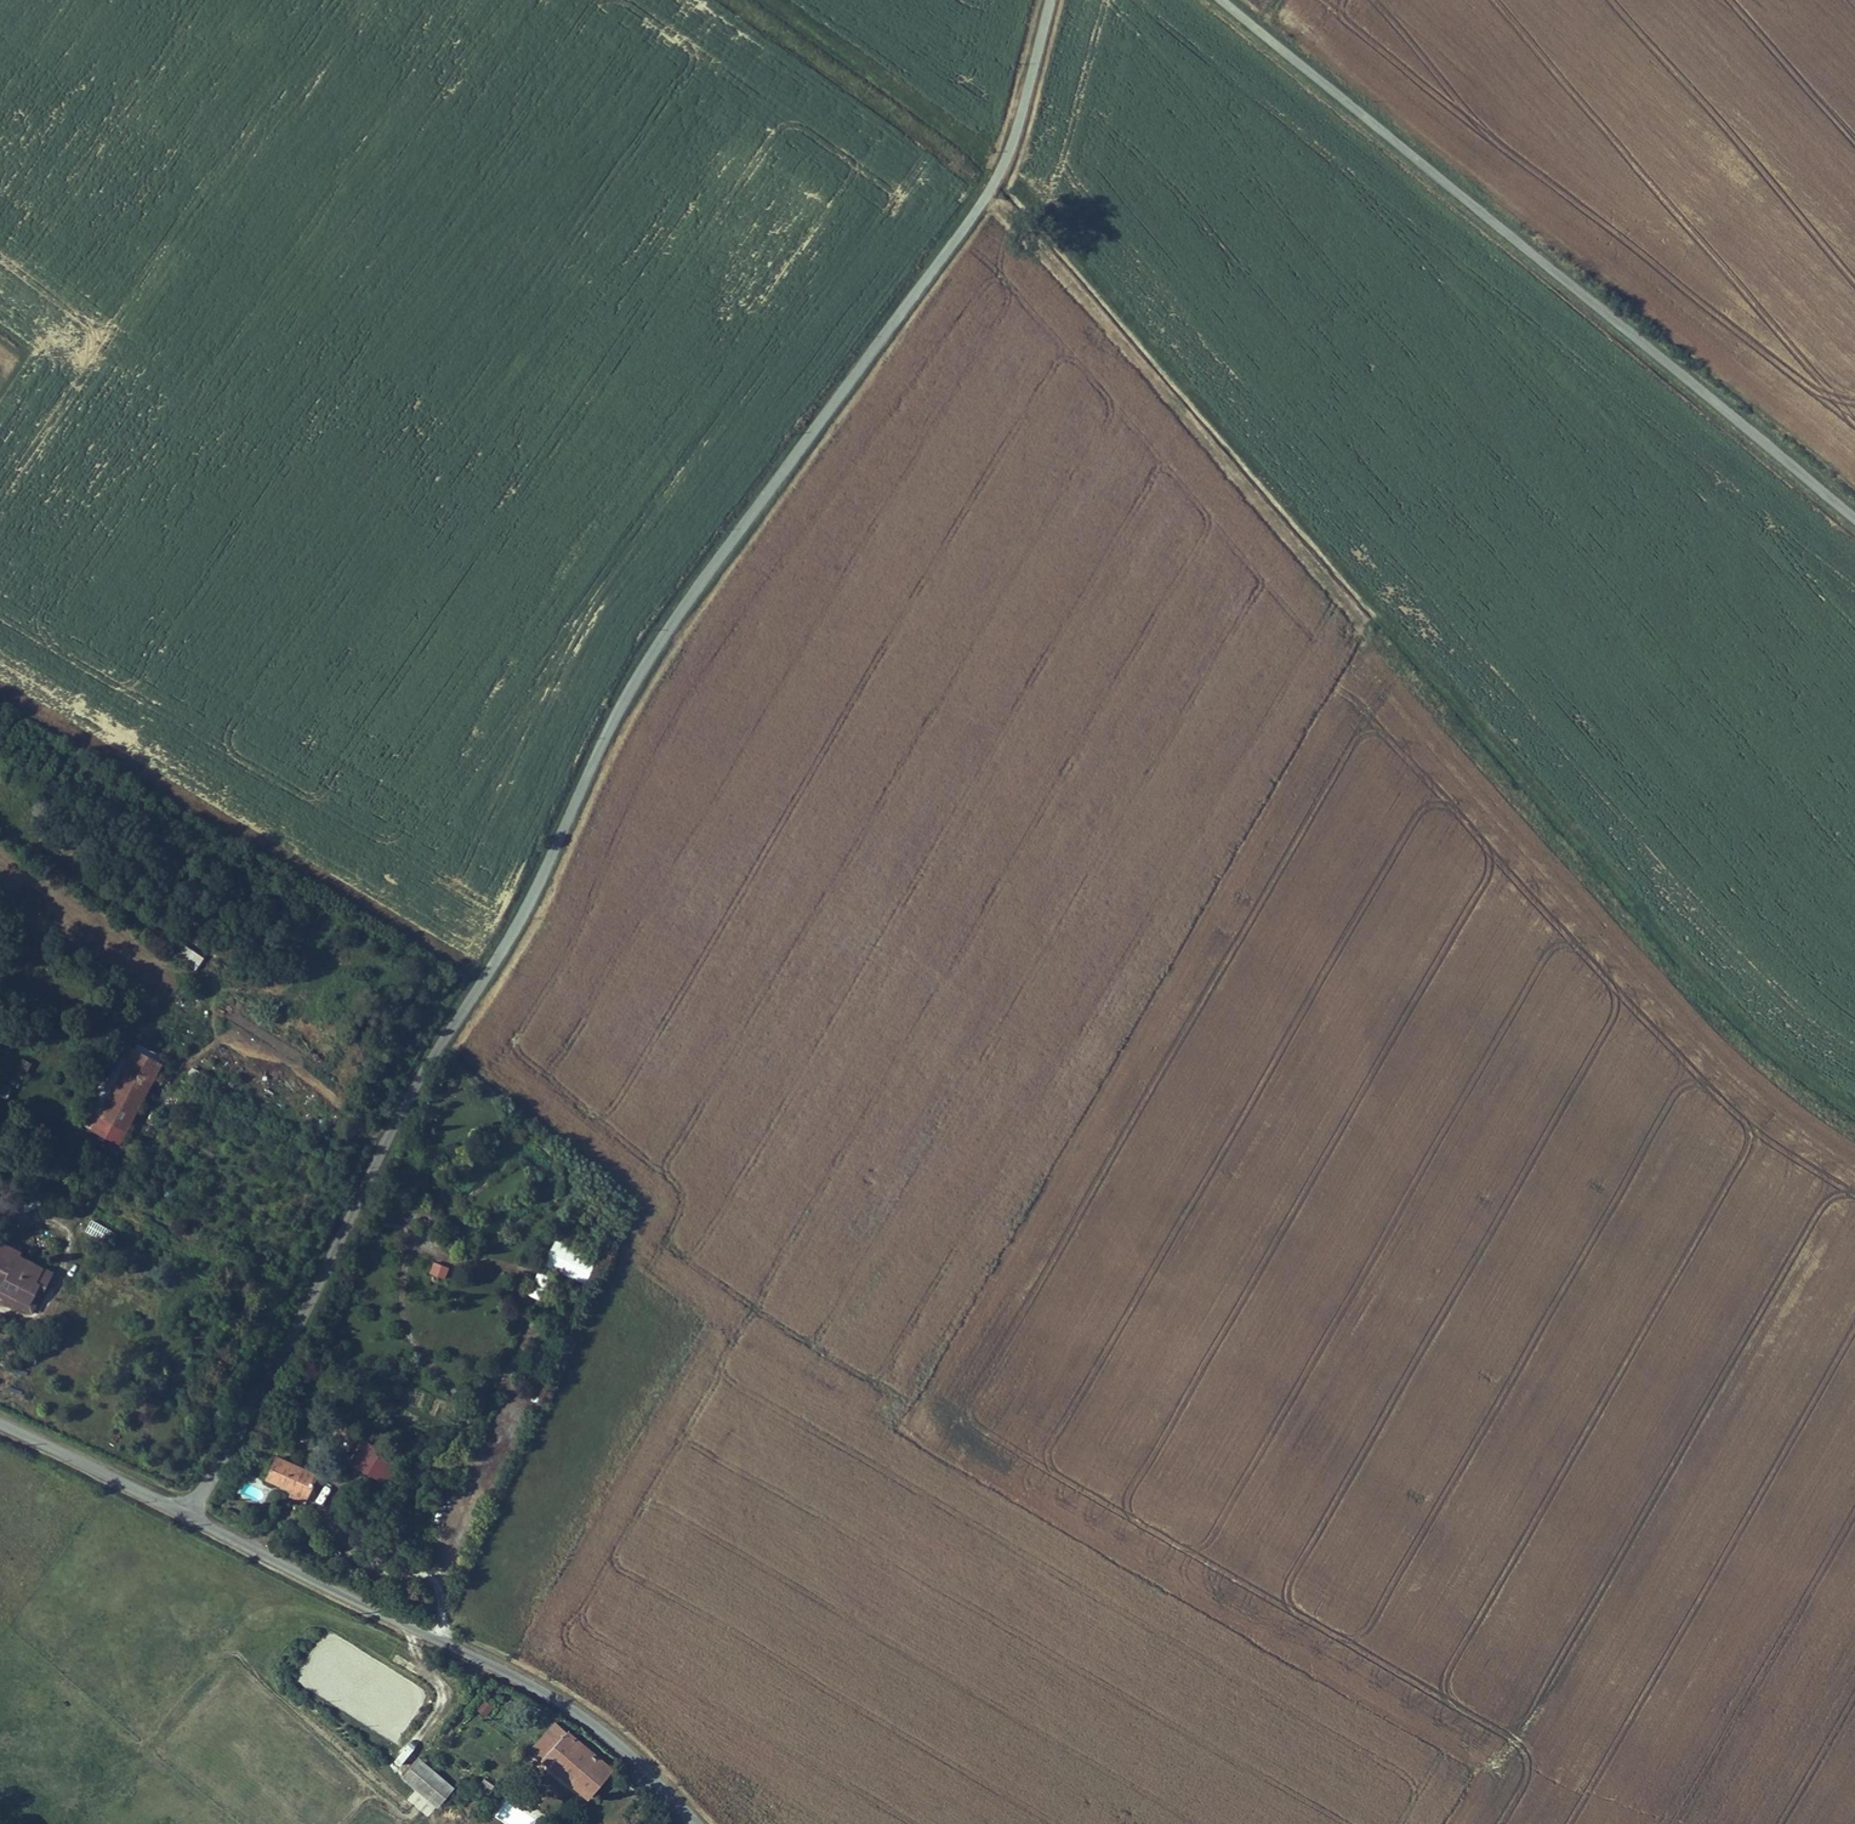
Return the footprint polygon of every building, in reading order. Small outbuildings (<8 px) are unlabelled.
[(198,965),(204,954),(180,941),(174,953),(198,965)] [(162,1061),(127,1042),(84,1122),(119,1140),(162,1061)] [(21,1086),(31,1060),(20,1056),(11,1082),(21,1086)] [(0,1238),(0,1276),(7,1280),(3,1287),(30,1302),(41,1282),(38,1280),(45,1266),(20,1252),(21,1249),(0,1238)] [(599,1259),(557,1239),(545,1264),(587,1284),(599,1259)] [(448,1267),(435,1262),(431,1271),(444,1277),(448,1267)] [(45,1266),(38,1280),(41,1282),(30,1302),(3,1287),(7,1280),(0,1276),(0,1295),(32,1311),(53,1270),(45,1266)] [(537,1270),(529,1296),(541,1300),(549,1274),(537,1270)] [(396,1456),(368,1440),(355,1464),(383,1480),(396,1456)] [(307,1499),(319,1471),(277,1453),(267,1475),(294,1487),(291,1492),(307,1499)] [(247,1481),(242,1489),(254,1497),(259,1489),(247,1481)] [(395,1652),(392,1659),(413,1671),(417,1664),(395,1652)] [(486,1715),(494,1704),(483,1697),(476,1708),(486,1715)] [(541,1755),(554,1767),(579,1739),(565,1727),(541,1755)] [(623,1779),(579,1739),(554,1767),(598,1807),(623,1779)] [(415,1790),(407,1798),(427,1817),(455,1787),(420,1754),(399,1776),(415,1790)] [(489,1793),(495,1784),(484,1776),(478,1785),(489,1793)] [(512,1823),(534,1823),(537,1819),(505,1798),(496,1813),(512,1823)]
